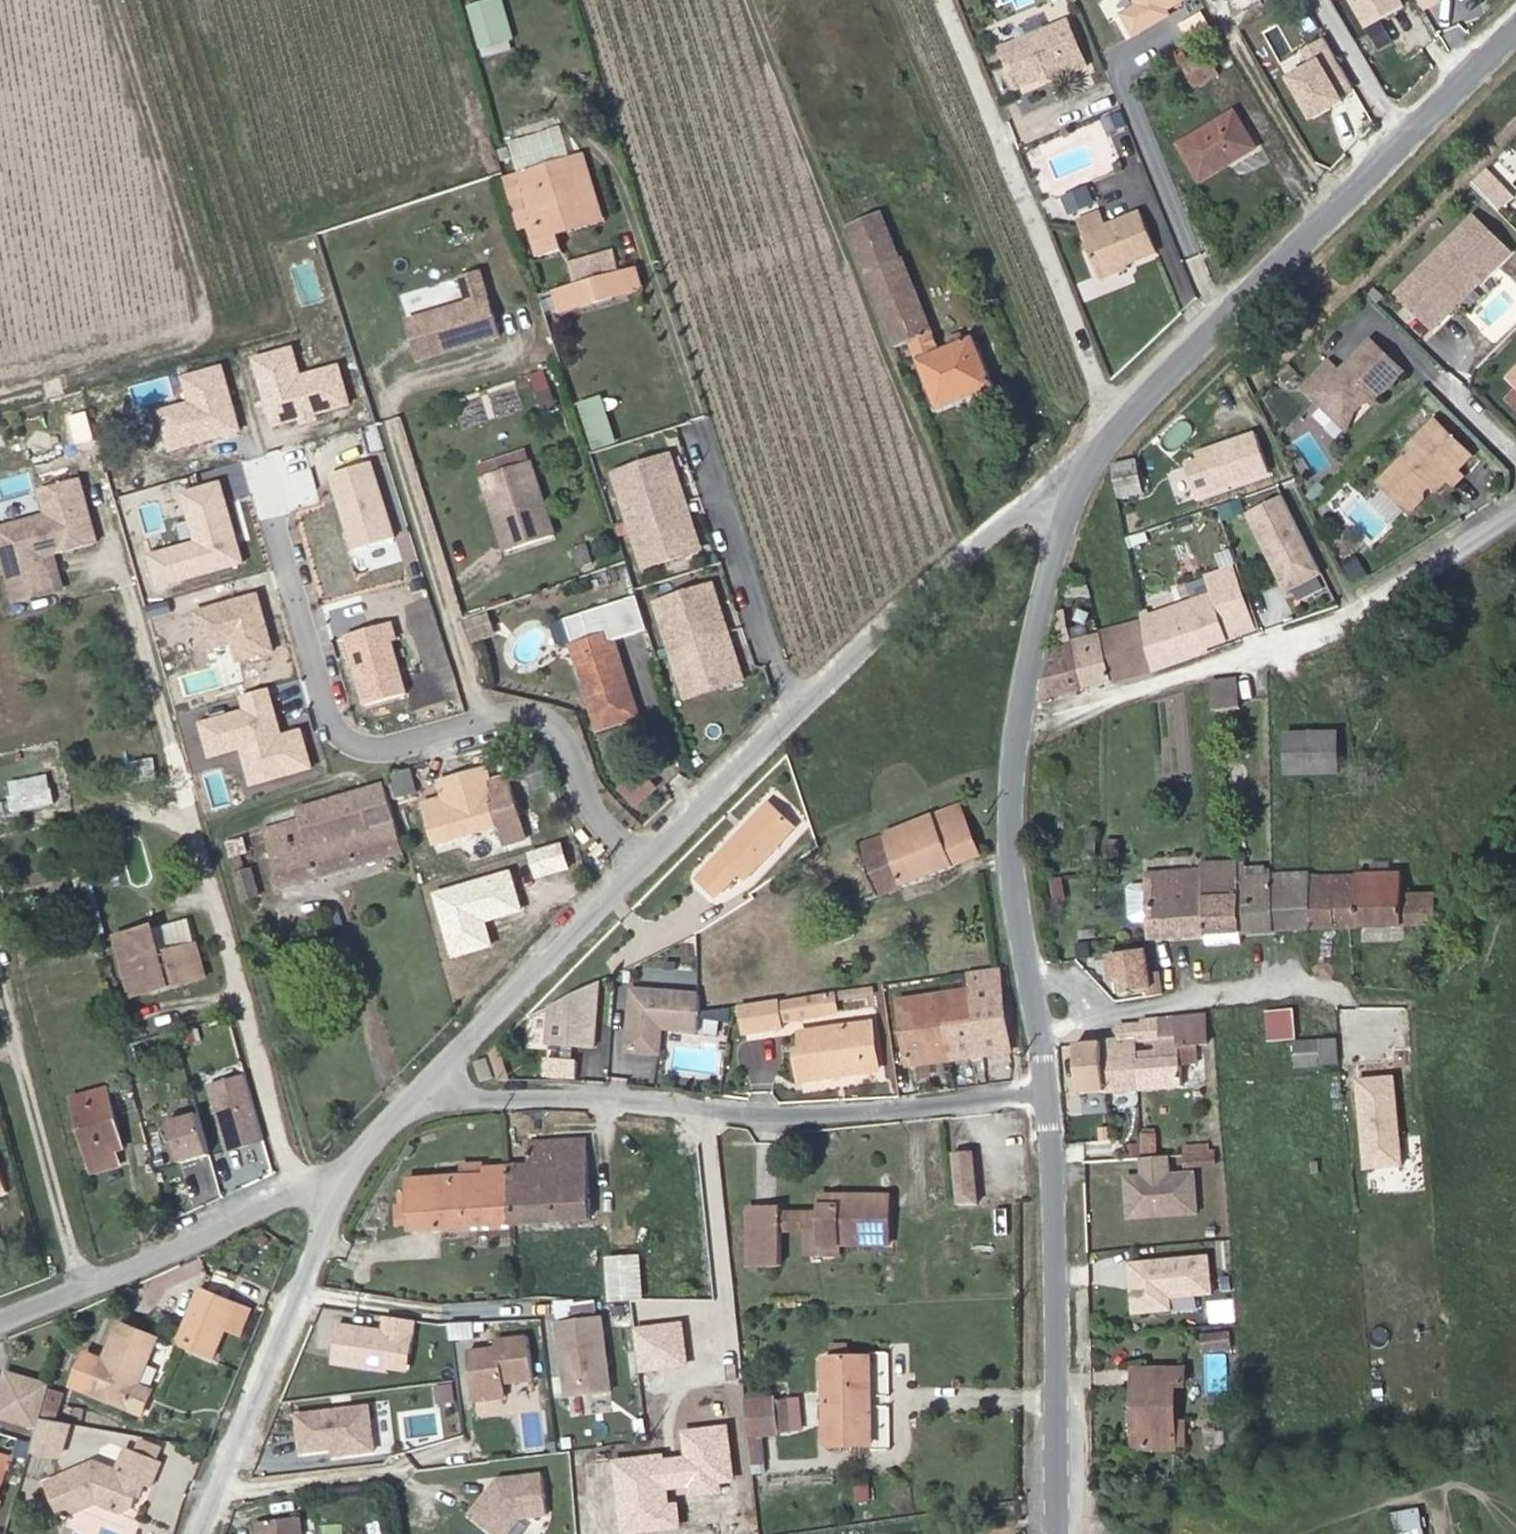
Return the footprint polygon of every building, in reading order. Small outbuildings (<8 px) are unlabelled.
[(468,5),(481,50),(513,41),(501,0),(487,0),(468,5)] [(1070,12),(1065,0),(1053,0),(1014,16),(1021,32),(1070,12)] [(1072,21),(1004,48),(1021,89),(1072,69),(1075,74),(1090,68),(1072,21)] [(1220,74),(1206,51),(1182,65),(1195,89),(1220,74)] [(1107,132),(1125,126),(1119,111),(1102,117),(1107,132)] [(1229,160),(1255,144),(1235,111),(1180,145),(1201,181),(1230,163),(1229,160)] [(1229,160),(1230,163),(1257,148),(1255,144),(1229,160)] [(586,153),(537,168),(542,184),(574,174),(585,210),(553,220),(558,236),(607,221),(586,153)] [(1484,165),(1467,182),(1496,210),(1513,193),(1484,165)] [(585,210),(574,174),(542,184),(537,168),(505,177),(521,230),(529,228),(537,257),(563,249),(558,236),(553,220),(585,210)] [(1059,197),(1066,215),(1093,204),(1086,186),(1059,197)] [(1131,262),(1160,250),(1144,212),(1110,227),(1104,213),(1081,223),(1103,274),(1131,262)] [(850,228),(868,272),(901,259),(883,213),(850,228)] [(1475,221),(1398,296),(1432,331),(1510,256),(1475,221)] [(615,275),(621,273),(616,253),(571,266),(577,286),(615,275)] [(940,350),(903,257),(901,259),(868,272),(866,273),(897,348),(911,342),(918,359),(940,350)] [(1103,274),(1105,279),(1133,267),(1131,262),(1103,274)] [(561,290),(566,306),(641,283),(636,268),(621,273),(615,275),(577,286),(561,290)] [(471,303),(410,320),(421,361),(502,336),(483,271),(463,277),(471,303)] [(917,360),(938,411),(996,388),(975,336),(965,340),(962,333),(949,339),(952,345),(940,350),(918,359),(917,360)] [(1329,362),(1302,389),(1313,400),(1319,395),(1336,412),(1354,412),(1372,394),(1377,399),(1403,373),(1371,341),(1339,372),(1329,362)] [(292,345),(252,357),(272,428),(351,405),(340,364),(300,374),(292,345)] [(157,411),(171,451),(242,430),(223,364),(181,377),(189,402),(157,411)] [(539,413),(556,407),(543,371),(527,377),(539,413)] [(1504,397),(1515,407),(1515,392),(1512,388),(1504,397)] [(600,396),(574,404),(589,452),(615,445),(600,396)] [(78,430),(94,428),(92,409),(76,411),(78,430)] [(1403,458),(1377,485),(1404,512),(1428,487),(1434,493),(1444,484),(1449,489),(1461,476),(1456,471),(1470,457),(1434,421),(1407,448),(1412,453),(1406,460),(1403,458)] [(479,474),(526,460),(523,449),(476,464),(479,474)] [(670,452),(659,456),(690,551),(701,548),(670,452)] [(659,456),(612,471),(643,566),(690,551),(659,456)] [(1145,493),(1138,460),(1114,465),(1120,497),(1145,493)] [(371,462),(329,474),(349,546),(392,534),(371,462)] [(1251,481),(1255,489),(1252,490),(1266,519),(1306,501),(1291,471),(1282,475),(1279,467),(1251,481)] [(70,594),(62,555),(104,546),(89,480),(41,490),(47,516),(0,527),(0,540),(15,607),(70,594)] [(218,482),(177,497),(190,544),(145,556),(155,589),(241,565),(218,482)] [(546,502),(498,518),(509,551),(556,535),(546,502)] [(1335,555),(1311,509),(1298,517),(1302,525),(1288,532),(1307,568),(1335,555)] [(571,548),(579,569),(595,563),(587,542),(571,548)] [(1358,559),(1345,568),(1355,584),(1368,575),(1358,559)] [(712,582),(701,586),(732,682),(743,678),(712,582)] [(632,626),(619,585),(593,593),(606,634),(632,626)] [(701,586),(654,601),(685,696),(732,682),(701,586)] [(1152,617),(1150,610),(1143,612),(1145,622),(1154,670),(1210,652),(1209,648),(1227,640),(1219,615),(1247,604),(1240,586),(1152,617)] [(256,593),(193,611),(203,648),(228,643),(234,660),(273,651),(256,593)] [(486,612),(461,620),(469,644),(493,636),(486,612)] [(1113,680),(1101,633),(1074,640),(1067,612),(1059,615),(1055,631),(1059,644),(1051,646),(1041,702),(1113,680)] [(392,622),(344,638),(363,704),(405,692),(390,643),(399,640),(392,622)] [(1145,622),(1101,633),(1113,680),(1154,670),(1145,622)] [(607,635),(609,643),(615,641),(613,634),(607,635)] [(600,730),(640,717),(615,641),(609,643),(607,635),(573,646),(600,730)] [(1241,707),(1237,678),(1213,681),(1217,710),(1241,707)] [(270,690),(238,698),(242,713),(199,725),(208,762),(239,753),(250,788),(314,769),(301,730),(284,736),(270,690)] [(1341,775),(1341,730),(1286,731),(1286,777),(1341,775)] [(137,763),(141,782),(161,778),(157,758),(137,763)] [(489,782),(508,776),(505,764),(485,770),(489,782)] [(612,790),(630,809),(654,787),(636,768),(612,790)] [(410,769),(390,776),(397,800),(398,800),(409,797),(418,794),(410,769)] [(507,844),(527,839),(508,776),(489,782),(485,770),(442,782),(443,787),(422,793),(437,843),(502,825),(507,844)] [(282,890),(405,852),(386,784),(299,810),(302,818),(265,828),(282,890)] [(398,800),(401,811),(412,808),(409,797),(398,800)] [(795,828),(769,804),(700,878),(719,896),(741,873),(747,879),(795,828)] [(961,805),(936,815),(955,864),(980,854),(961,805)] [(936,815),(858,845),(877,895),(955,864),(936,815)] [(242,838),(224,841),(227,859),(246,855),(242,838)] [(260,896),(248,857),(241,859),(245,873),(236,876),(244,901),(260,896)] [(1238,862),(1202,863),(1203,869),(1207,937),(1242,934),(1238,862)] [(1246,862),(1238,862),(1242,934),(1276,932),(1273,877),(1273,872),(1267,872),(1267,877),(1248,877),(1246,862)] [(1373,876),(1390,875),(1390,864),(1373,865),(1373,876)] [(436,892),(454,954),(493,945),(486,919),(523,908),(512,869),(436,892)] [(1207,937),(1203,869),(1146,873),(1146,884),(1149,922),(1150,940),(1207,937)] [(1047,878),(1051,902),(1065,900),(1060,875),(1047,878)] [(1276,932),(1312,929),(1311,877),(1310,875),(1273,877),(1276,932)] [(1373,876),(1311,877),(1312,929),(1351,928),(1439,926),(1438,896),(1412,897),(1411,890),(1405,891),(1405,875),(1390,875),(1373,876)] [(1149,922),(1146,884),(1133,884),(1128,889),(1129,917),(1134,922),(1149,922)] [(198,944),(191,918),(155,927),(163,954),(198,944)] [(207,977),(198,944),(163,954),(155,927),(117,938),(134,998),(207,977)] [(1242,934),(1207,937),(1208,947),(1243,945),(1242,934)] [(1150,974),(1147,952),(1111,958),(1115,981),(1121,980),(1122,991),(1152,986),(1150,974)] [(1012,1052),(999,969),(968,973),(971,989),(977,1030),(948,1034),(952,1061),(1012,1052)] [(1160,972),(1150,974),(1152,986),(1162,984),(1160,972)] [(566,984),(564,1006),(549,1004),(545,1043),(593,1048),(599,988),(566,984)] [(695,1031),(698,989),(625,984),(621,1051),(659,1054),(660,1029),(695,1031)] [(1162,984),(1152,986),(1154,995),(1163,994),(1162,984)] [(842,992),(843,998),(875,994),(874,988),(842,992)] [(977,1030),(971,989),(900,1000),(911,1068),(952,1061),(948,1034),(977,1030)] [(836,993),(823,995),(826,1013),(840,1010),(836,993)] [(823,995),(797,1000),(799,1017),(826,1013),(823,995)] [(778,1000),(741,1006),(745,1033),(782,1028),(781,1021),(799,1017),(797,1000),(778,1003),(778,1000)] [(1297,1009),(1267,1012),(1270,1042),(1300,1039),(1297,1009)] [(1124,1042),(1079,1045),(1082,1094),(1183,1087),(1181,1066),(1200,1064),(1198,1046),(1210,1045),(1208,1016),(1176,1019),(1178,1038),(1162,1039),(1148,1040),(1147,1027),(1123,1028),(1124,1042)] [(1176,1019),(1162,1021),(1162,1039),(1178,1038),(1176,1019)] [(1162,1021),(1147,1023),(1148,1040),(1162,1039),(1162,1021)] [(797,1050),(802,1082),(869,1072),(865,1046),(876,1044),(873,1022),(802,1032),(804,1049),(797,1050)] [(1342,1066),(1339,1036),(1300,1039),(1302,1069),(1342,1066)] [(865,1046),(869,1072),(880,1071),(876,1044),(865,1046)] [(498,1045),(486,1049),(495,1081),(508,1078),(498,1045)] [(608,1048),(563,1045),(561,1075),(606,1077),(608,1048)] [(210,1087),(231,1155),(270,1143),(249,1075),(210,1087)] [(108,1090),(74,1099),(94,1172),(120,1165),(117,1150),(113,1138),(121,1136),(108,1090)] [(179,1167),(219,1159),(210,1114),(170,1122),(179,1167)] [(1138,1129),(1140,1152),(1156,1150),(1153,1127),(1138,1129)] [(124,1149),(121,1136),(113,1138),(117,1150),(124,1149)] [(510,1166),(513,1225),(593,1220),(588,1140),(529,1143),(530,1165),(510,1166)] [(970,1146),(946,1149),(953,1205),(976,1202),(970,1146)] [(1216,1152),(1186,1155),(1187,1167),(1217,1164),(1216,1152)] [(1134,1153),(1134,1171),(1121,1171),(1121,1215),(1195,1215),(1195,1168),(1166,1168),(1166,1153),(1134,1153)] [(462,1163),(463,1176),(485,1175),(484,1168),(484,1162),(462,1163)] [(513,1225),(510,1166),(484,1168),(485,1175),(463,1176),(410,1180),(411,1203),(411,1206),(439,1204),(441,1229),(513,1225)] [(843,1245),(891,1245),(891,1198),(866,1198),(866,1201),(840,1201),(840,1195),(823,1195),(823,1212),(822,1245),(843,1245)] [(411,1203),(395,1204),(396,1221),(412,1220),(412,1218),(411,1206),(411,1203)] [(439,1204),(411,1206),(412,1218),(412,1220),(413,1230),(441,1229),(439,1204)] [(750,1209),(750,1265),(783,1265),(783,1232),(783,1208),(750,1209)] [(822,1245),(823,1212),(783,1212),(783,1232),(803,1233),(804,1258),(843,1258),(843,1245),(822,1245)] [(1123,1258),(1127,1314),(1169,1310),(1168,1296),(1210,1293),(1207,1251),(1123,1258)] [(635,1257),(607,1259),(609,1297),(638,1296),(635,1257)] [(182,1346),(224,1358),(242,1297),(200,1284),(182,1346)] [(552,1398),(608,1394),(603,1313),(547,1317),(552,1398)] [(327,1365),(407,1372),(412,1317),(379,1314),(378,1325),(331,1321),(327,1365)] [(121,1324),(93,1393),(144,1414),(153,1391),(140,1385),(159,1339),(121,1324)] [(1230,1333),(1202,1336),(1203,1352),(1231,1350),(1230,1333)] [(527,1338),(461,1341),(464,1401),(503,1400),(503,1383),(529,1382),(527,1338)] [(827,1445),(874,1444),(872,1356),(825,1357),(827,1445)] [(1145,1368),(1134,1369),(1135,1382),(1145,1382),(1145,1368)] [(1186,1386),(1186,1369),(1145,1368),(1145,1382),(1135,1382),(1135,1450),(1176,1449),(1176,1423),(1176,1386),(1186,1386)] [(762,1435),(777,1434),(774,1398),(745,1400),(749,1436),(762,1435)] [(774,1399),(777,1434),(792,1432),(790,1398),(774,1399)] [(369,1404),(292,1408),(294,1454),(372,1451),(369,1404)] [(1187,1423),(1176,1423),(1176,1449),(1187,1449),(1187,1423)] [(22,1430),(17,1446),(26,1449),(31,1432),(22,1430)] [(749,1436),(751,1461),(764,1460),(762,1435),(749,1436)] [(96,1461),(47,1482),(60,1512),(69,1515),(97,1501),(123,1514),(133,1509),(138,1494),(142,1496),(147,1484),(153,1486),(162,1463),(126,1449),(118,1470),(96,1461)] [(12,1458),(0,1455),(0,1497),(12,1458)] [(470,1516),(493,1533),(507,1533),(519,1518),(548,1514),(543,1475),(498,1480),(470,1516)] [(869,1484),(849,1482),(847,1501),(867,1502),(869,1484)] [(1389,1533),(1421,1533),(1419,1508),(1388,1510),(1389,1533)] [(256,1518),(258,1533),(300,1533),(298,1514),(256,1518)]
